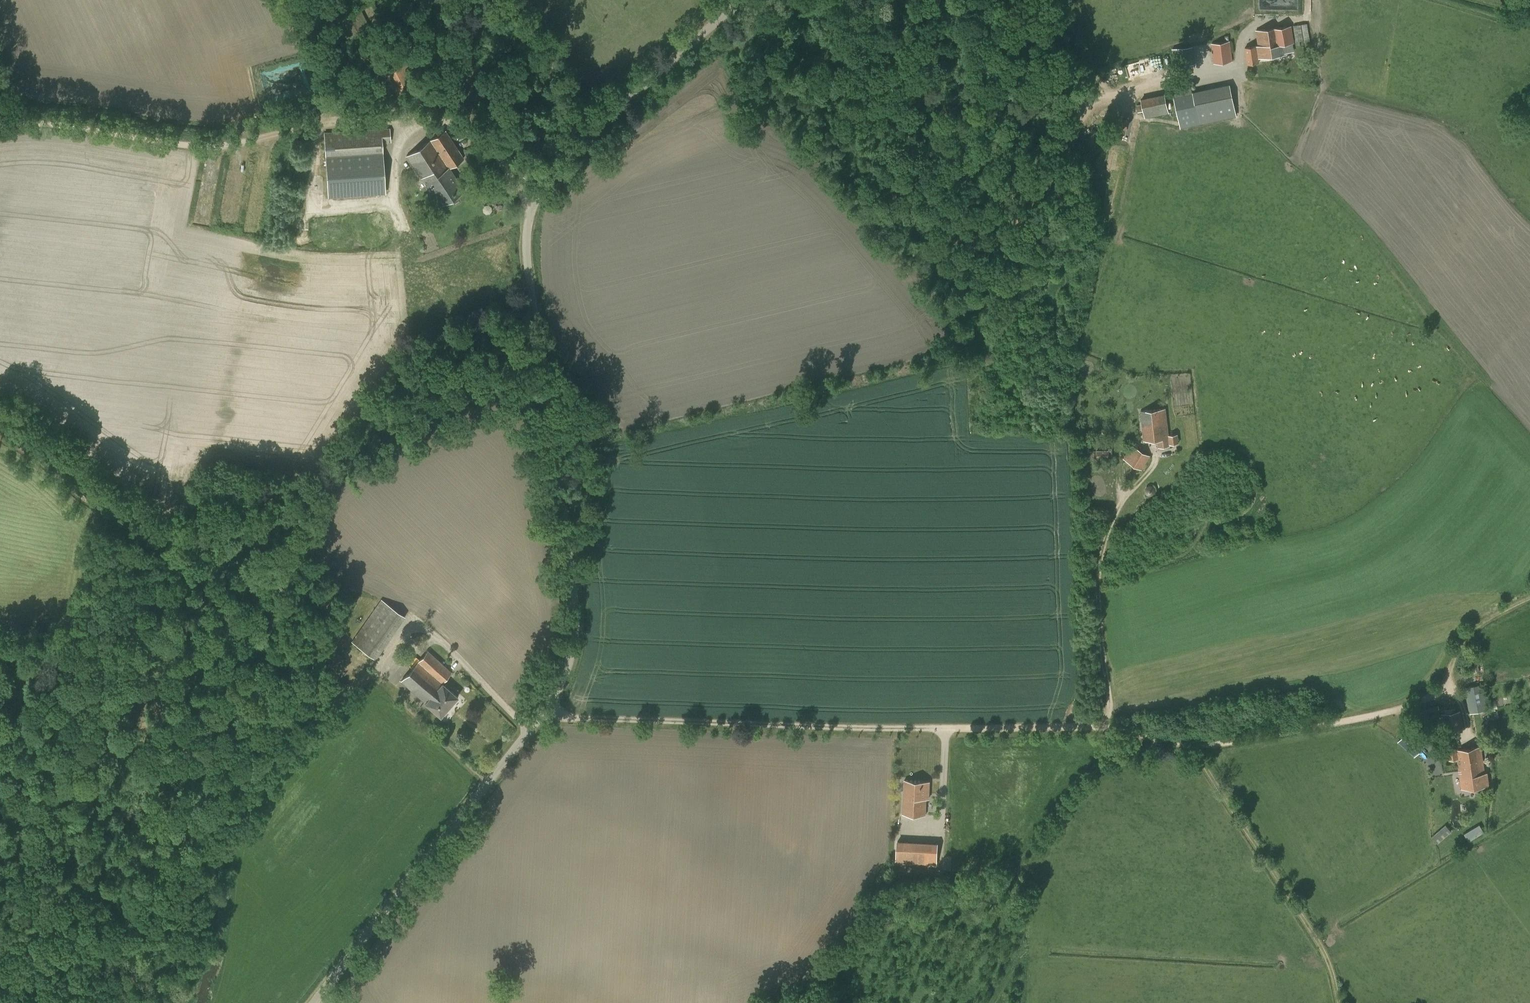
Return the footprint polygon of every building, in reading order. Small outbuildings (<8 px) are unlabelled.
[(358,61),(353,64),(362,84),(376,79),(370,64),(385,57),(360,8),(337,19),(358,61)] [(1293,25),(1296,41),(1305,40),(1306,47),(1311,46),(1307,23),(1293,25)] [(1256,31),(1258,46),(1245,48),(1247,64),(1259,62),(1258,58),(1286,53),(1285,44),(1293,42),(1291,26),(1256,31)] [(1211,43),(1214,64),(1232,61),(1230,40),(1211,43)] [(1195,47),(1173,50),(1175,66),(1194,63),(1193,53),(1195,52),(1195,47)] [(385,71),(397,95),(420,82),(408,59),(385,71)] [(1135,61),(1125,65),(1129,77),(1139,73),(1135,61)] [(1192,92),(1190,79),(1171,83),(1179,122),(1198,118),(1199,124),(1237,116),(1230,84),(1192,92)] [(348,90),(352,100),(367,94),(363,84),(348,90)] [(1138,112),(1143,111),(1145,118),(1169,113),(1165,93),(1141,98),(1142,104),(1136,105),(1138,112)] [(324,132),(328,195),(384,192),(382,143),(391,142),(390,128),(324,132)] [(446,131),(407,156),(421,178),(440,205),(464,191),(449,167),(463,158),(446,131)] [(1097,131),(1082,141),(1086,148),(1101,139),(1097,131)] [(1157,439),(1158,448),(1170,446),(1170,444),(1179,443),(1178,434),(1168,435),(1165,409),(1141,411),(1144,440),(1157,439)] [(1122,457),(1142,470),(1150,456),(1130,444),(1122,457)] [(1097,451),(1097,458),(1112,458),(1112,449),(1109,449),(1109,451),(1097,451)] [(322,603),(328,609),(342,591),(335,585),(322,603)] [(351,641),(375,658),(405,616),(381,599),(351,641)] [(343,604),(335,614),(343,620),(350,610),(343,604)] [(401,680),(412,690),(420,682),(432,693),(434,691),(450,705),(457,696),(441,682),(451,672),(428,650),(401,680)] [(333,652),(325,663),(334,668),(341,657),(333,652)] [(420,682),(412,690),(425,701),(425,702),(440,715),(450,705),(434,691),(432,693),(420,682)] [(1483,684),(1465,688),(1473,733),(1491,730),(1483,684)] [(1460,711),(1441,715),(1444,732),(1463,729),(1460,711)] [(1457,759),(1459,771),(1465,770),(1465,769),(1475,768),(1474,764),(1483,762),(1481,746),(1448,751),(1449,760),(1457,759)] [(1465,770),(1459,771),(1462,789),(1488,785),(1486,772),(1484,772),(1483,762),(1474,764),(1475,768),(1465,769),(1465,770)] [(905,780),(903,814),(925,815),(926,799),(929,799),(930,781),(905,780)] [(1445,824),(1431,836),(1437,843),(1451,831),(1445,824)] [(1479,824),(1463,830),(1466,837),(1481,831),(1479,824)] [(941,842),(901,840),(901,860),(940,862),(941,842)]
